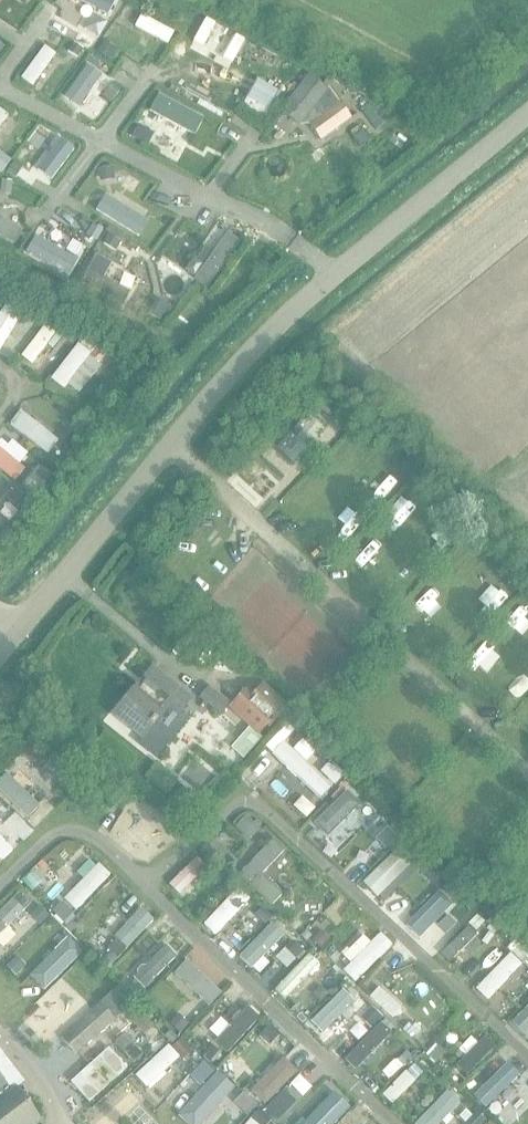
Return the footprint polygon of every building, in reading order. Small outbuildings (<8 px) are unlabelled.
[(111,15),(119,1),(117,0),(83,0),(111,15)] [(135,26),(167,43),(174,32),(141,14),(135,26)] [(31,86),(55,54),(44,46),(21,78),(31,86)] [(89,63),(62,99),(73,106),(99,70),(89,63)] [(261,69),(251,95),(274,104),(284,78),(261,69)] [(328,87),(327,88),(308,74),(280,110),(299,125),(306,125),(317,140),(352,115),(341,100),(339,102),(328,87)] [(149,111),(193,135),(202,118),(158,94),(149,111)] [(357,105),(375,129),(391,116),(370,102),(372,100),(368,97),(357,105)] [(132,136),(147,145),(154,133),(138,125),(132,136)] [(49,181),(76,146),(66,138),(39,174),(49,181)] [(11,160),(0,152),(0,174),(11,160)] [(99,214),(133,234),(141,222),(122,210),(124,206),(117,202),(115,206),(107,201),(99,214)] [(14,244),(21,230),(0,218),(0,236),(14,244)] [(206,288),(240,241),(228,232),(210,256),(206,253),(202,259),(206,262),(194,279),(206,288)] [(29,253),(63,272),(69,261),(36,242),(29,253)] [(78,282),(120,305),(128,292),(86,268),(78,282)] [(24,299),(9,290),(0,305),(0,333),(3,335),(24,299)] [(156,298),(147,312),(160,321),(169,306),(156,298)] [(46,322),(21,356),(31,364),(46,344),(53,348),(62,336),(56,331),(57,330),(46,322)] [(86,334),(51,379),(63,388),(78,370),(89,379),(100,362),(99,361),(104,354),(95,347),(98,343),(86,334)] [(291,450),(315,425),(311,421),(322,410),(326,414),(331,409),(321,400),(282,441),(291,450)] [(10,423),(48,454),(58,441),(40,427),(43,423),(36,417),(33,421),(20,411),(10,423)] [(10,480),(19,469),(18,468),(21,464),(11,455),(7,460),(0,454),(0,472),(10,480)] [(167,704),(177,713),(190,697),(152,667),(113,716),(140,737),(167,704)] [(269,728),(289,706),(263,683),(254,692),(248,686),(242,693),(239,690),(232,698),(234,701),(228,708),(258,736),(267,726),(269,728)] [(36,727),(27,734),(43,757),(52,750),(36,727)] [(246,730),(231,748),(243,758),(258,741),(246,730)] [(285,767),(319,799),(331,786),(296,755),(285,767)] [(31,820),(40,811),(17,789),(21,784),(11,775),(0,787),(0,791),(31,820)] [(335,838),(373,808),(355,784),(316,814),(335,838)] [(259,829),(246,816),(235,827),(248,840),(259,829)] [(387,839),(408,827),(402,816),(381,828),(387,839)] [(336,861),(371,826),(362,817),(327,852),(336,861)] [(238,876),(271,906),(283,893),(262,873),(284,849),(273,839),(238,876)] [(9,850),(0,840),(0,859),(9,850)] [(48,848),(36,866),(57,881),(78,853),(71,848),(63,859),(48,848)] [(371,894),(402,863),(393,854),(362,885),(371,894)] [(178,894),(206,867),(196,857),(169,885),(178,894)] [(79,861),(51,890),(60,899),(88,870),(79,861)] [(217,931),(250,897),(240,888),(207,922),(217,931)] [(397,890),(400,910),(417,907),(414,888),(397,890)] [(0,913),(0,933),(24,909),(13,899),(0,913)] [(304,931),(312,923),(296,908),(288,916),(304,931)] [(421,937),(441,917),(432,908),(412,928),(421,937)] [(141,912),(107,949),(117,958),(152,921),(141,912)] [(345,950),(353,938),(327,920),(319,932),(345,950)] [(276,922),(241,956),(250,965),(254,960),(259,964),(268,955),(264,951),(284,930),(276,922)] [(449,962),(476,935),(467,927),(441,954),(449,962)] [(359,977),(392,943),(381,932),(348,967),(359,977)] [(62,934),(28,968),(39,979),(73,944),(62,934)] [(143,988),(176,956),(166,945),(133,977),(143,988)] [(487,994),(523,957),(513,948),(477,985),(487,994)] [(284,999),(318,963),(308,954),(274,990),(284,999)] [(221,993),(186,961),(173,974),(209,1006),(221,993)] [(378,986),(401,1008),(410,998),(388,976),(378,986)] [(510,980),(498,993),(508,1002),(520,989),(510,980)] [(50,1021),(80,992),(71,983),(60,993),(56,989),(47,998),(50,1001),(41,1011),(50,1021)] [(118,987),(61,1038),(76,1054),(115,1019),(115,1020),(123,1013),(144,1036),(136,1045),(153,1062),(177,1038),(170,1030),(164,1036),(118,987)] [(400,1008),(378,988),(370,997),(392,1017),(400,1008)] [(342,990),(311,1022),(322,1034),(354,1002),(342,990)] [(514,1020),(524,1029),(527,1025),(527,1005),(514,1020)] [(227,1053),(259,1018),(247,1007),(215,1042),(227,1053)] [(475,1045),(485,1030),(476,1024),(466,1039),(475,1045)] [(358,1066),(383,1040),(374,1031),(348,1057),(358,1066)] [(467,1076),(495,1047),(484,1036),(456,1065),(467,1076)] [(422,1057),(411,1045),(397,1059),(404,1066),(411,1059),(416,1064),(422,1057)] [(86,1070),(104,1090),(113,1082),(95,1061),(86,1070)] [(483,1107),(520,1072),(510,1061),(473,1096),(483,1107)] [(76,1079),(94,1098),(102,1091),(85,1071),(76,1079)] [(392,1104),(415,1080),(405,1071),(382,1095),(392,1104)] [(11,1088),(0,1073),(0,1123),(34,1123),(42,1118),(16,1085),(11,1088)] [(232,1087),(218,1073),(179,1115),(189,1123),(198,1123),(232,1087)] [(243,1074),(231,1089),(242,1097),(253,1082),(243,1074)] [(281,1115),(311,1085),(301,1076),(272,1106),(281,1115)] [(462,1098),(450,1087),(416,1123),(438,1123),(462,1098)] [(127,1109),(146,1123),(161,1123),(168,1114),(140,1092),(127,1109)] [(338,1119),(329,1110),(315,1123),(333,1123),(338,1119)] [(266,1123),(256,1113),(246,1123),(265,1123),(266,1123)]
